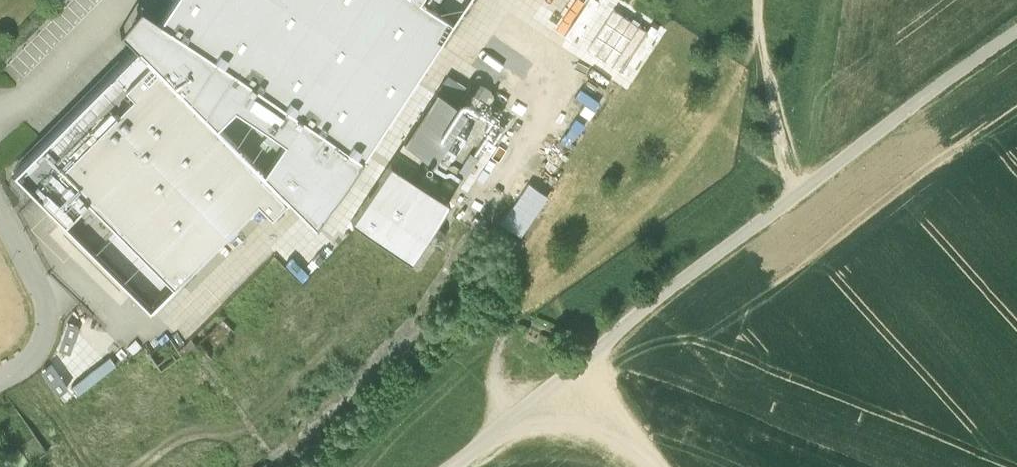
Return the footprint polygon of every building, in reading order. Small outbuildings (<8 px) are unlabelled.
[(317,224),(361,156),(465,0),(173,0),(159,21),(148,13),(135,30),(129,37),(128,39),(136,47),(14,170),(38,194),(150,306),(258,198),(272,213),(287,198),(293,191),(318,215),(313,221),(317,224)] [(578,43),(605,0),(509,0),(578,43)] [(449,199),(391,161),(351,223),(409,261),(449,199)] [(84,390),(119,362),(113,355),(78,383),(84,390)] [(48,371),(63,391),(70,386),(55,365),(48,371)]
